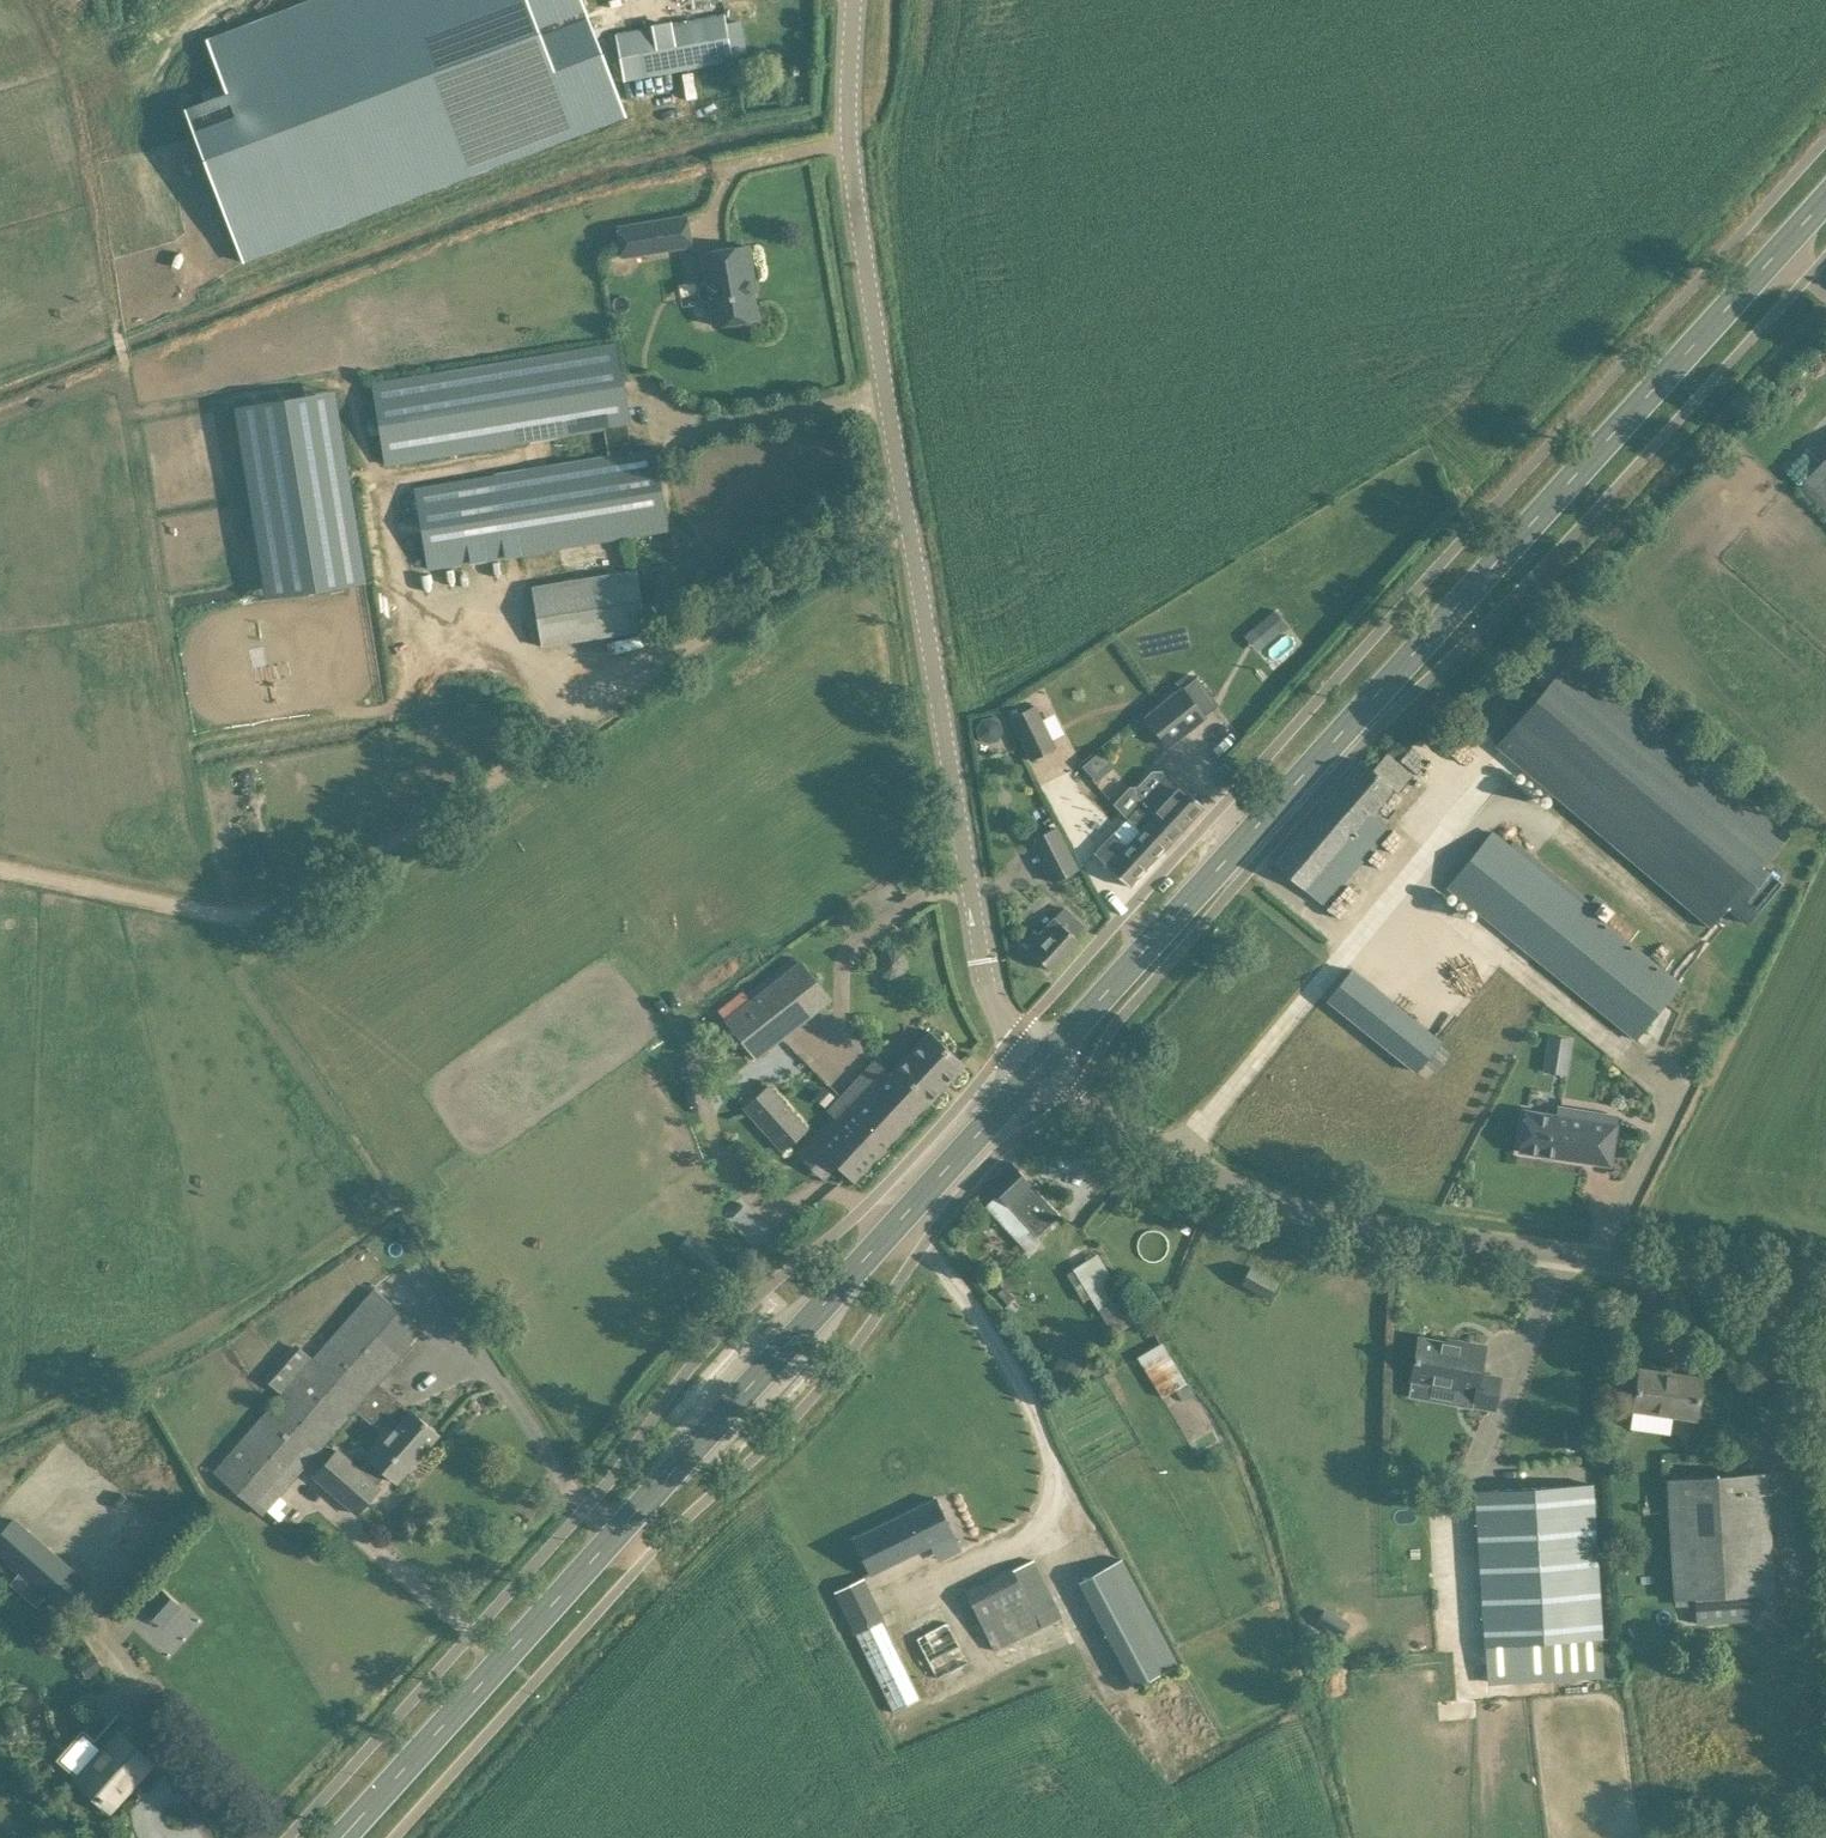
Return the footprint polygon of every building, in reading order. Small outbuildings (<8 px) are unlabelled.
[(183,108),(242,262),(621,118),(576,0),(312,0),(205,41),(221,82),(199,91),(203,101),(183,108)] [(725,14),(615,34),(623,79),(733,58),(725,14)] [(619,230),(624,258),(692,246),(687,218),(619,230)] [(755,290),(754,282),(748,248),(703,255),(708,283),(702,284),(699,290),(700,299),(705,303),(711,302),(715,326),(737,323),(740,325),(751,323),(752,320),(757,320),(752,292),(756,292),(755,290)] [(596,349),(374,386),(387,466),(533,442),(532,437),(551,433),(552,438),(605,429),(609,452),(610,458),(537,470),(418,490),(426,545),(430,568),(670,531),(657,451),(633,455),(629,426),(632,426),(619,345),(596,349)] [(344,390),(237,408),(266,593),(373,577),(344,390)] [(1825,509),(1825,457),(1800,486),(1825,509)] [(532,585),(542,646),(646,629),(636,569),(532,585)] [(1270,640),(1289,624),(1276,608),(1257,624),(1270,640)] [(1578,658),(1500,749),(1679,900),(1711,927),(1727,907),(1746,923),(1781,882),(1762,866),(1789,834),(1760,809),(1578,658)] [(1144,716),(1169,747),(1207,717),(1182,686),(1144,716)] [(1056,747),(1034,705),(1009,718),(1031,760),(1056,747)] [(979,735),(987,741),(997,738),(1003,730),(1001,720),(992,714),(982,717),(976,725),(979,735)] [(1083,766),(1092,777),(1111,761),(1101,749),(1083,766)] [(1274,863),(1293,878),(1325,906),(1389,831),(1370,815),(1392,788),(1396,792),(1411,774),(1387,754),(1373,770),(1361,760),(1274,863)] [(1145,799),(1127,818),(1140,830),(1163,851),(1205,806),(1203,805),(1169,773),(1166,777),(1160,772),(1153,772),(1140,786),(1140,794),(1145,799)] [(1114,832),(1094,853),(1130,886),(1131,886),(1142,873),(1163,851),(1140,830),(1127,818),(1114,832)] [(1031,839),(1052,882),(1077,869),(1055,827),(1031,839)] [(1448,885),(1638,1038),(1682,983),(1604,919),(1508,842),(1493,830),(1448,885)] [(1510,844),(1607,922),(1615,912),(1594,895),(1590,901),(1513,840),(1510,844)] [(1037,931),(1037,932),(1025,945),(1053,970),(1079,941),(1074,936),(1083,927),(1062,909),(1040,933),(1037,931)] [(724,1020),(756,1060),(833,999),(800,959),(724,1020)] [(1417,1071),(1442,1039),(1351,967),(1326,998),(1417,1071)] [(855,1183),(966,1065),(929,1031),(890,1073),(876,1059),(861,1075),(875,1088),(856,1110),(841,1096),(827,1111),(842,1125),(819,1149),(855,1183)] [(1574,1035),(1549,1031),(1544,1062),(1569,1066),(1574,1035)] [(746,1106),(784,1149),(806,1129),(767,1086),(746,1106)] [(1518,1151),(1608,1165),(1616,1116),(1556,1107),(1554,1116),(1524,1111),(1518,1151)] [(987,1207),(1017,1240),(1030,1229),(1036,1236),(1059,1215),(1011,1162),(989,1183),(1000,1195),(987,1207)] [(1174,1207),(1166,1222),(1179,1229),(1187,1214),(1174,1207)] [(1091,1296),(1114,1334),(1137,1320),(1096,1254),(1072,1269),(1080,1282),(1074,1286),(1083,1301),(1091,1296)] [(1241,1284),(1269,1300),(1279,1282),(1251,1266),(1241,1284)] [(1004,1286),(998,1292),(1009,1303),(1014,1297),(1004,1286)] [(282,1393),(214,1471),(262,1514),(354,1409),(373,1425),(385,1411),(399,1424),(369,1458),(362,1468),(338,1448),(313,1476),(357,1514),(380,1487),(376,1484),(386,1473),(398,1483),(439,1434),(415,1414),(411,1410),(410,1411),(396,1398),(378,1382),(423,1331),(375,1288),(364,1300),(328,1341),(314,1358),(296,1342),(264,1377),(282,1393)] [(1411,1379),(1472,1390),(1470,1406),(1495,1411),(1502,1377),(1480,1373),(1485,1346),(1447,1340),(1446,1344),(1418,1339),(1411,1379)] [(1186,1383),(1162,1342),(1138,1356),(1163,1397),(1186,1383)] [(1639,1368),(1636,1392),(1633,1410),(1695,1419),(1701,1378),(1639,1368)] [(1674,1599),(1694,1597),(1695,1624),(1754,1621),(1752,1594),(1773,1592),(1765,1472),(1666,1479),(1674,1599)] [(1592,1484),(1475,1491),(1485,1647),(1601,1640),(1592,1484)] [(853,1539),(868,1570),(870,1574),(954,1534),(937,1499),(853,1539)] [(63,1608),(85,1583),(14,1519),(0,1535),(0,1552),(63,1608)] [(1178,1663),(1122,1557),(1077,1581),(1133,1687),(1178,1663)] [(1012,1568),(964,1593),(995,1651),(1042,1626),(1034,1610),(1052,1601),(1032,1561),(1013,1571),(1012,1568)] [(835,1591),(854,1630),(894,1713),(928,1697),(918,1675),(912,1678),(883,1616),(863,1577),(835,1591)] [(169,1654),(201,1621),(169,1590),(137,1623),(169,1654)] [(1323,1609),(1316,1621),(1341,1636),(1348,1624),(1323,1609)] [(941,1611),(910,1627),(915,1637),(936,1677),(967,1661),(946,1621),(941,1611)] [(1601,1640),(1485,1647),(1487,1670),(1487,1681),(1603,1673),(1601,1640)] [(10,1724),(6,1729),(7,1735),(12,1740),(18,1739),(23,1734),(22,1728),(17,1723),(10,1724)] [(78,1780),(107,1806),(111,1809),(151,1764),(118,1735),(78,1780)]
